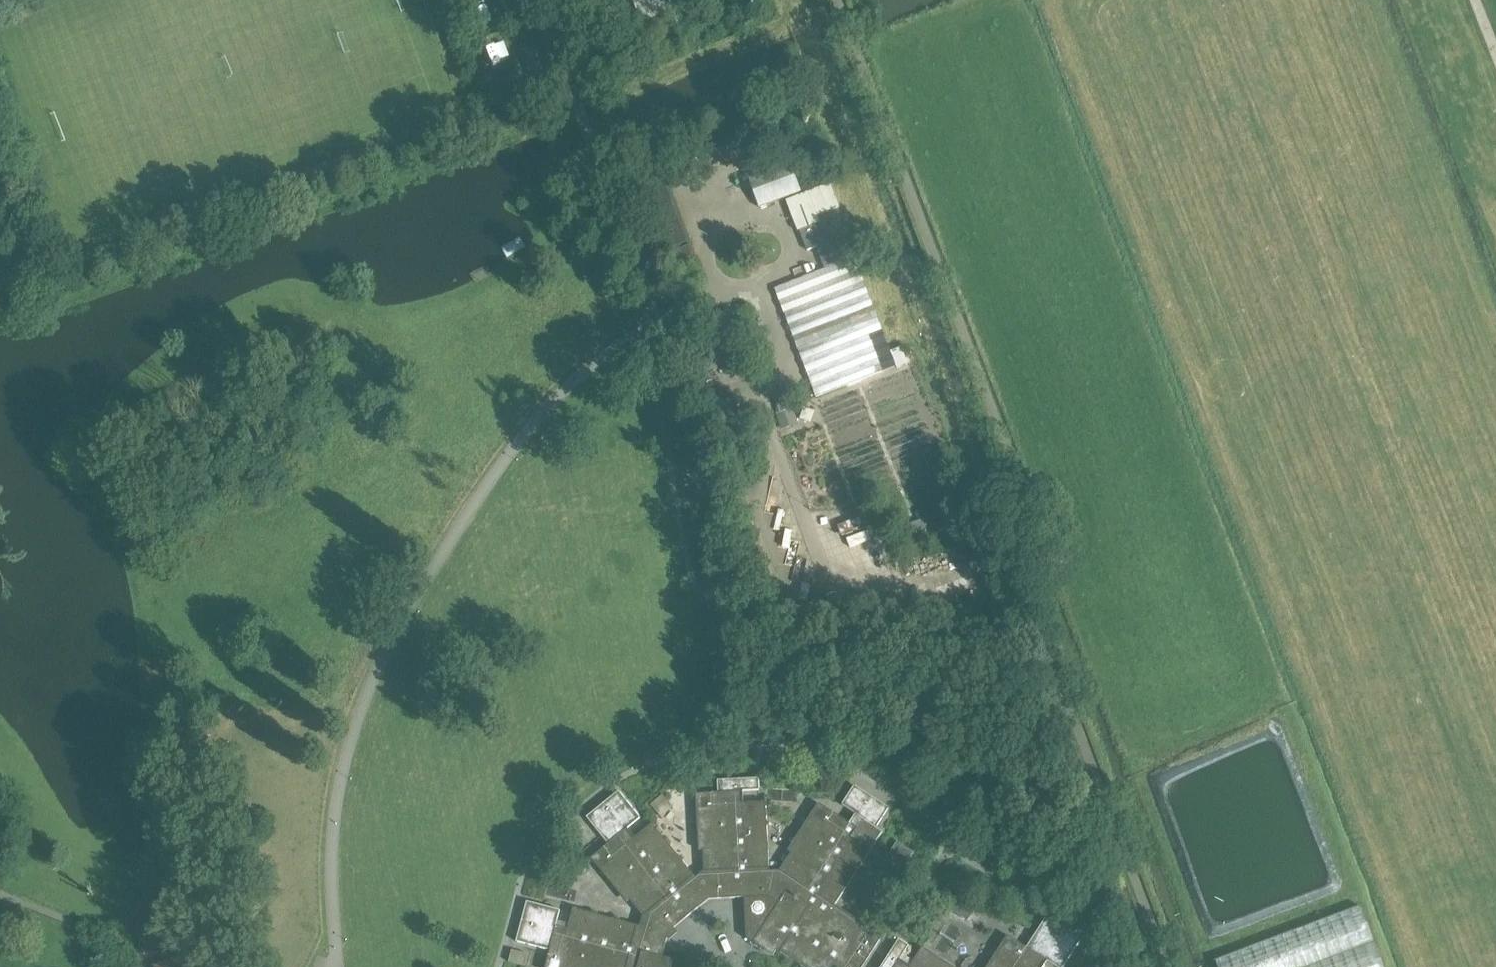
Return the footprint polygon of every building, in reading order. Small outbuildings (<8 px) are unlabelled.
[(636,9),(641,21),(696,1),(696,0),(633,0),(636,9)] [(530,50),(522,53),(527,67),(533,82),(552,75),(547,60),(549,58),(544,45),(530,50)] [(492,66),(473,72),(480,93),(499,87),(492,66)] [(771,167),(766,153),(742,163),(747,176),(760,208),(801,193),(789,160),(771,167)] [(697,257),(663,164),(641,172),(669,250),(671,250),(676,264),(697,257)] [(797,231),(800,230),(807,250),(817,247),(825,267),(845,259),(837,239),(828,242),(820,222),(818,215),(840,207),(831,183),(813,190),(785,200),(797,231)] [(854,258),(775,289),(816,397),(896,366),(897,368),(908,364),(902,347),(890,351),(854,258)] [(788,393),(774,398),(778,410),(776,410),(777,413),(775,413),(781,430),(798,424),(788,393)] [(522,916),(516,941),(550,950),(545,966),(672,966),(674,960),(662,957),(667,938),(669,940),(678,933),(674,927),(709,899),(744,897),(746,939),(773,956),(777,950),(803,966),(863,966),(883,936),(835,905),(883,832),(875,827),(888,809),(854,786),(842,804),(856,814),(850,823),(819,803),(787,851),(791,853),(780,870),(770,870),(766,801),(742,803),(741,791),(759,790),(758,778),(717,780),(718,792),(696,793),(699,851),(703,851),(704,871),(696,877),(652,823),(633,838),(626,829),(640,818),(619,791),(586,817),(608,844),(591,858),(627,902),(630,900),(643,916),(640,926),(573,908),(567,931),(555,928),(560,910),(526,902),(522,916)] [(948,909),(957,916),(966,902),(956,896),(948,909)] [(1360,906),(1215,961),(1217,966),(1383,966),(1360,906)] [(1046,959),(1057,966),(1062,966),(1079,941),(1045,919),(1026,946),(1008,935),(987,966),(1041,966),(1046,959)] [(899,961),(908,945),(899,939),(881,966),(908,966),(899,961)] [(922,947),(909,966),(953,966),(922,947)] [(512,949),(508,962),(524,966),(527,954),(512,949)] [(167,958),(152,964),(153,966),(170,966),(167,958)]
